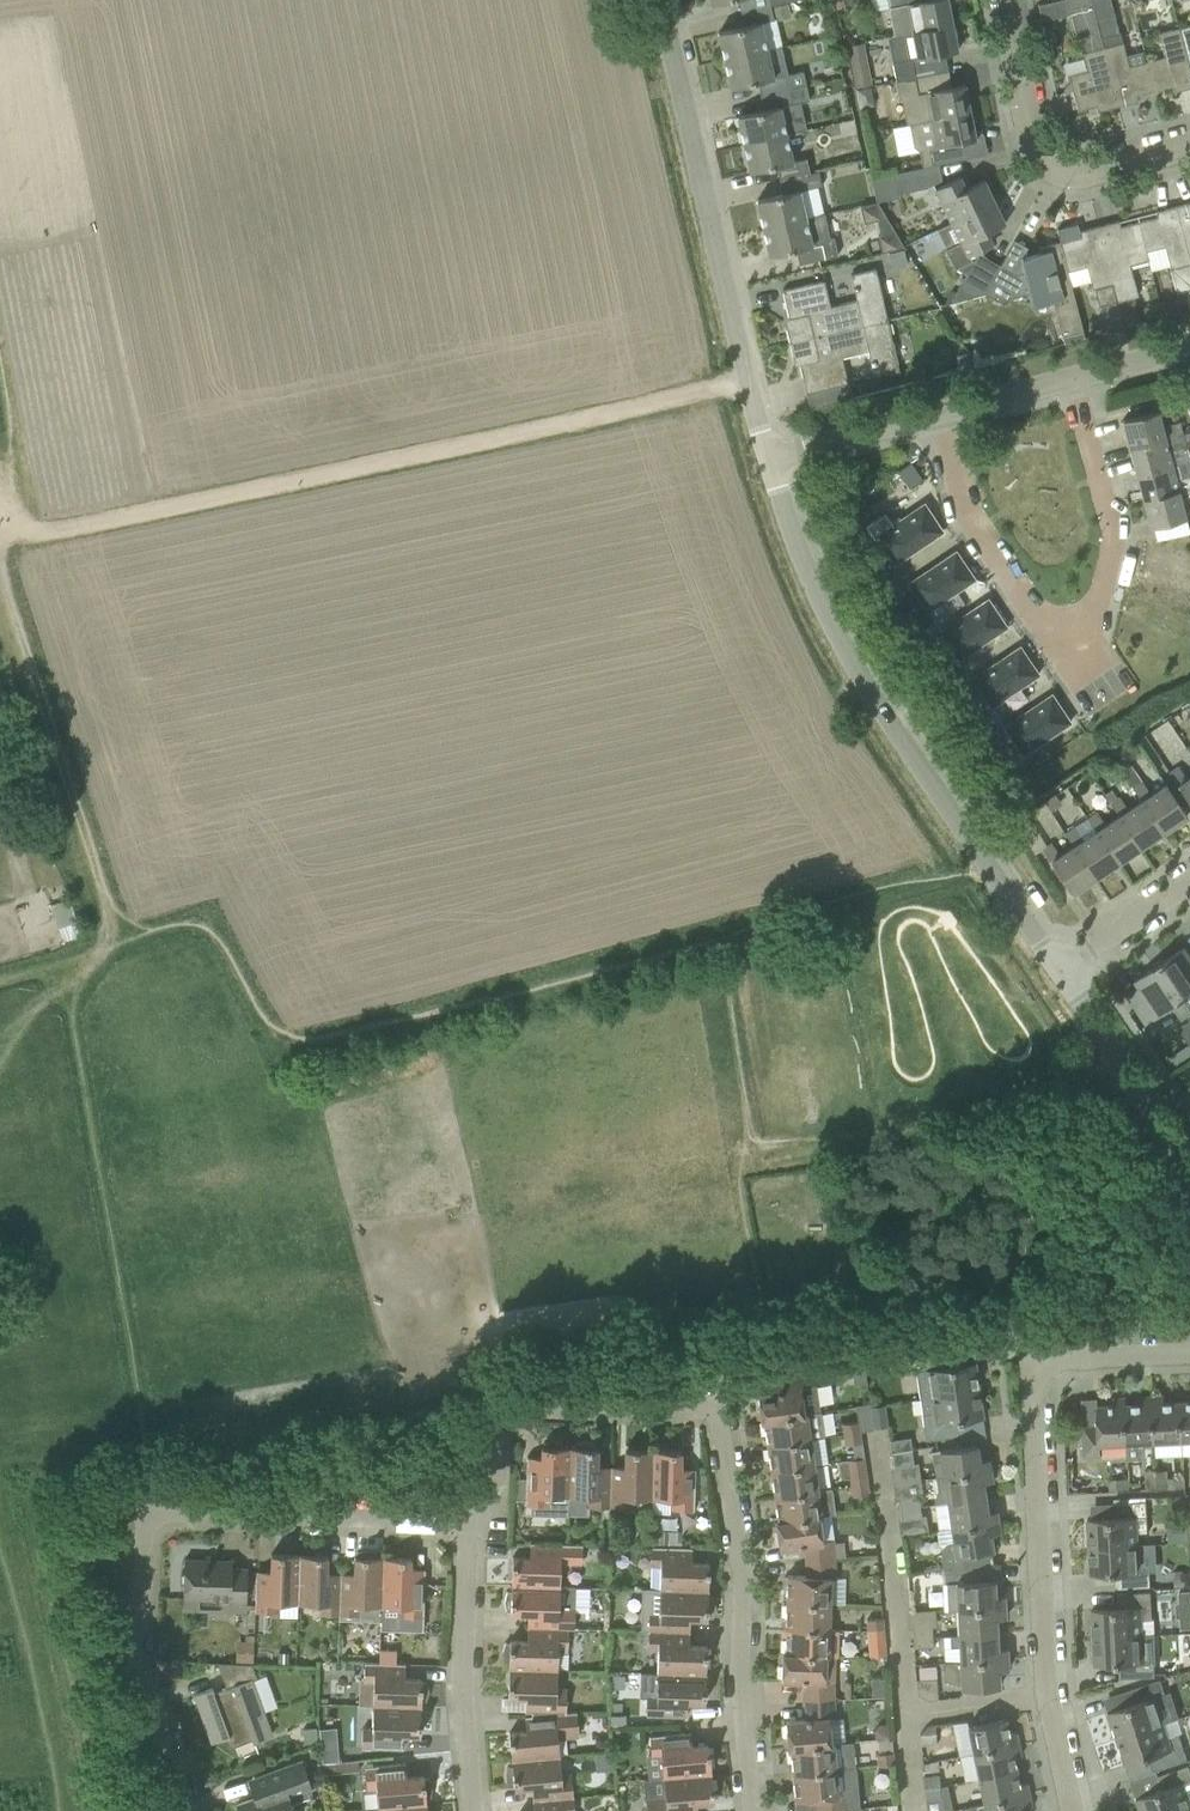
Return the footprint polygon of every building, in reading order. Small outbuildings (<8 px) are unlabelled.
[(741,12),(770,5),(769,0),(738,0),(741,12)] [(890,7),(889,8),(894,35),(952,23),(947,0),(888,0),(890,7)] [(1100,38),(1095,20),(1091,2),(1090,0),(1064,0),(1068,17),(1071,16),(1078,45),(1081,44),(1083,52),(1082,53),(1086,69),(1065,74),(1067,82),(1069,81),(1077,111),(1095,106),(1097,111),(1117,106),(1100,38)] [(1111,0),(1090,0),(1091,2),(1095,20),(1115,15),(1111,0)] [(760,23),(773,20),(770,5),(741,12),(744,26),(718,32),(724,60),(767,50),(760,23)] [(957,51),(952,23),(894,35),(891,35),(897,62),(892,63),(896,83),(898,82),(905,81),(904,79),(948,70),(944,53),(957,51)] [(1178,28),(1189,75),(1189,25),(1178,28)] [(1178,28),(1158,33),(1164,57),(1146,61),(1154,90),(1171,86),(1173,92),(1189,87),(1189,75),(1178,28)] [(1154,90),(1146,61),(1145,61),(1143,52),(1126,57),(1120,33),(1100,38),(1117,106),(1137,101),(1136,95),(1154,90)] [(870,81),(862,46),(846,49),(853,84),(870,81)] [(802,69),(787,73),(784,59),(770,63),(767,50),(724,60),(731,88),(757,82),(760,96),(789,89),(806,85),(802,69)] [(951,87),(948,70),(904,79),(905,81),(898,82),(906,124),(908,124),(970,112),(964,84),(951,87)] [(786,134),(780,107),(809,100),(806,85),(789,89),(760,96),(763,110),(737,116),(743,144),(786,134)] [(975,139),(970,112),(908,124),(913,146),(918,150),(922,167),(938,164),(941,163),(965,159),(962,142),(975,139)] [(792,162),(786,134),(743,144),(750,172),(776,166),(779,180),(809,173),(805,159),(792,162)] [(941,180),(938,164),(922,167),(893,174),(897,194),(927,187),(941,180)] [(818,171),(809,173),(779,180),(782,194),(756,200),(762,228),(805,218),(805,217),(799,191),(821,185),(818,171)] [(959,177),(938,188),(934,189),(951,223),(994,202),(983,180),(965,188),(959,177)] [(904,247),(877,202),(860,206),(864,223),(877,220),(880,235),(877,235),(881,252),(904,247)] [(1004,224),(994,202),(951,223),(961,244),(947,250),(955,268),(966,274),(956,293),(966,299),(984,293),(999,266),(1000,265),(985,257),(981,249),(992,244),(986,232),(1004,224)] [(1175,206),(1189,262),(1189,202),(1175,206)] [(1175,206),(1155,211),(1156,217),(1138,221),(1146,251),(1164,246),(1170,269),(1176,291),(1185,289),(1188,303),(1189,303),(1189,262),(1175,206)] [(828,239),(827,237),(822,213),(805,217),(805,218),(762,228),(769,256),(795,250),(798,264),(837,255),(834,241),(832,241),(828,239)] [(1138,296),(1130,265),(1148,260),(1146,251),(1138,221),(1120,226),(1118,220),(1098,226),(1112,283),(1116,301),(1117,301),(1123,328),(1141,323),(1134,297),(1138,296)] [(1112,283),(1098,226),(1078,231),(1077,224),(1056,229),(1059,242),(1067,271),(1086,266),(1092,289),(1095,288),(1107,332),(1123,328),(1117,301),(1116,301),(1112,283)] [(1082,331),(1067,271),(1059,242),(1038,247),(1039,253),(1021,257),(1024,271),(1014,274),(999,266),(984,293),(999,302),(1000,301),(1030,293),(1033,306),(1052,302),(1061,337),(1082,331)] [(902,248),(888,251),(892,267),(906,264),(902,248)] [(824,280),(805,284),(782,290),(790,326),(786,327),(789,342),(887,320),(875,269),(850,274),(856,300),(830,306),(824,280)] [(899,371),(893,348),(887,320),(789,342),(792,358),(797,356),(805,393),(847,383),(841,357),(868,351),(874,377),(899,371)] [(959,369),(971,365),(967,352),(955,356),(959,369)] [(1122,420),(1129,447),(1182,433),(1179,421),(1161,426),(1158,411),(1122,420)] [(1185,446),(1185,445),(1189,444),(1189,431),(1182,433),(1129,447),(1136,474),(1187,461),(1189,460),(1185,446)] [(1136,474),(1143,501),(1189,488),(1189,474),(1187,461),(1136,474)] [(921,479),(910,463),(898,471),(905,481),(909,487),(921,479)] [(1143,501),(1149,527),(1185,518),(1181,503),(1189,501),(1189,488),(1143,501)] [(942,531),(924,503),(893,524),(885,512),(867,524),(865,525),(874,540),(878,537),(895,563),(922,545),(942,531)] [(862,530),(853,515),(843,521),(851,536),(862,530)] [(955,592),(974,579),(955,551),(908,583),(927,611),(955,592)] [(898,591),(888,576),(878,583),(883,591),(887,597),(898,591)] [(959,658),(1006,627),(987,598),(940,630),(951,646),(959,658)] [(929,638),(920,624),(910,631),(916,640),(919,645),(929,638)] [(1021,686),(1038,674),(1019,646),(972,678),(991,706),(1021,686)] [(962,686),(952,672),(942,679),(948,688),(951,693),(962,686)] [(1058,730),(1070,722),(1051,694),(1004,726),(1023,754),(1058,730)] [(993,734),(984,720),(974,726),(979,734),(983,741),(993,734)] [(1186,779),(1178,766),(1169,773),(1189,804),(1189,777),(1186,779)] [(1163,831),(1186,816),(1165,784),(1150,794),(1142,782),(1133,788),(1141,800),(1142,800),(1163,831)] [(1142,800),(1141,800),(1128,810),(1119,797),(1110,803),(1119,816),(1119,815),(1140,847),(1163,831),(1142,800)] [(1119,815),(1119,816),(1105,825),(1097,812),(1088,818),(1096,831),(1117,862),(1140,847),(1119,815)] [(1074,828),(1065,834),(1073,846),(1094,877),(1117,862),(1096,831),(1082,840),(1074,828)] [(1094,877),(1073,846),(1060,855),(1051,843),(1042,849),(1071,893),(1094,877)] [(83,936),(71,899),(60,903),(62,909),(53,913),(58,928),(59,927),(65,943),(83,936)] [(1185,946),(1160,963),(1184,999),(1185,998),(1189,1006),(1189,954),(1185,946)] [(1160,963),(1135,979),(1140,986),(1128,994),(1147,1024),(1173,1006),(1182,1020),(1189,1014),(1189,1006),(1185,998),(1184,999),(1160,963)] [(948,1366),(946,1352),(913,1357),(920,1398),(979,1389),(975,1362),(948,1366)] [(852,1366),(854,1385),(867,1383),(865,1364),(852,1366)] [(807,1386),(805,1373),(769,1378),(771,1392),(757,1393),(761,1421),(764,1421),(764,1419),(803,1413),(803,1412),(806,1412),(806,1413),(820,1411),(816,1385),(807,1386)] [(983,1418),(979,1389),(920,1398),(922,1412),(923,1412),(927,1440),(958,1436),(956,1422),(983,1418)] [(1182,1440),(1180,1401),(1164,1402),(1164,1395),(1154,1396),(1156,1442),(1182,1440)] [(1156,1442),(1154,1396),(1141,1396),(1141,1403),(1126,1404),(1128,1443),(1128,1459),(1139,1458),(1139,1455),(1141,1455),(1146,1447),(1146,1442),(1156,1442)] [(1100,1444),(1128,1443),(1126,1404),(1125,1397),(1113,1397),(1114,1405),(1097,1405),(1098,1424),(1082,1425),(1084,1456),(1101,1456),(1100,1444)] [(1180,1401),(1182,1440),(1182,1443),(1189,1443),(1189,1401),(1180,1401)] [(806,1413),(806,1412),(803,1412),(803,1413),(764,1419),(764,1421),(767,1445),(810,1439),(824,1437),(820,1411),(806,1413)] [(859,1432),(858,1421),(842,1424),(844,1434),(859,1432)] [(861,1443),(859,1432),(844,1434),(845,1445),(861,1443)] [(910,1437),(889,1440),(891,1452),(911,1449),(910,1437)] [(814,1464),(810,1439),(767,1445),(771,1470),(814,1464)] [(568,1496),(570,1448),(563,1448),(564,1443),(554,1440),(544,1442),(544,1447),(542,1447),(541,1457),(527,1457),(526,1479),(515,1478),(515,1500),(525,1500),(525,1505),(536,1505),(535,1511),(566,1512),(566,1515),(567,1515),(568,1496)] [(610,1507),(611,1466),(597,1465),(598,1449),(595,1449),(596,1444),(586,1441),(576,1443),(576,1448),(570,1448),(568,1496),(587,1496),(587,1506),(610,1507)] [(940,1449),(931,1451),(933,1462),(934,1462),(936,1477),(990,1470),(989,1459),(979,1460),(977,1444),(954,1448),(940,1449)] [(896,1483),(916,1480),(911,1449),(891,1452),(896,1483)] [(651,1498),(653,1450),(625,1450),(625,1466),(611,1466),(610,1507),(627,1507),(628,1497),(651,1498)] [(681,1451),(653,1450),(651,1498),(670,1499),(670,1509),(694,1509),(695,1469),(680,1468),(681,1451)] [(867,1482),(863,1458),(839,1461),(841,1476),(850,1475),(851,1484),(867,1482)] [(817,1490),(814,1464),(771,1470),(774,1496),(817,1490)] [(992,1481),(990,1470),(936,1477),(938,1492),(935,1495),(934,1498),(935,1504),(947,1502),(985,1497),(982,1482),(992,1481)] [(1168,1488),(1168,1470),(1157,1471),(1158,1489),(1168,1488)] [(1158,1489),(1157,1471),(1145,1471),(1145,1489),(1158,1489)] [(919,1505),(916,1480),(896,1483),(899,1508),(919,1505)] [(868,1494),(867,1482),(851,1484),(853,1496),(868,1494)] [(832,1488),(817,1490),(774,1496),(778,1521),(819,1515),(819,1516),(836,1513),(832,1488)] [(987,1512),(985,1497),(947,1502),(935,1504),(938,1530),(950,1529),(998,1522),(996,1510),(987,1512)] [(1138,1533),(1148,1532),(1146,1501),(1114,1503),(1114,1517),(1087,1519),(1088,1547),(1138,1544),(1138,1533)] [(923,1532),(919,1505),(899,1508),(903,1535),(923,1532)] [(822,1540),(819,1516),(819,1515),(778,1521),(776,1522),(780,1549),(804,1545),(805,1560),(835,1558),(834,1538),(822,1540)] [(999,1532),(998,1522),(950,1529),(952,1542),(945,1545),(941,1555),(943,1569),(993,1565),(991,1550),(992,1549),(990,1534),(999,1532)] [(1187,1528),(1172,1529),(1173,1542),(1187,1541),(1187,1528)] [(582,1563),(583,1544),(530,1543),(530,1557),(512,1557),(512,1585),(559,1587),(560,1562),(582,1563)] [(1140,1573),(1138,1544),(1088,1547),(1090,1575),(1117,1573),(1118,1588),(1151,1586),(1150,1572),(1140,1573)] [(691,1562),(691,1547),(651,1546),(650,1565),(660,1565),(660,1589),(707,1590),(708,1562),(691,1562)] [(381,1605),(383,1557),(377,1557),(377,1553),(368,1550),(358,1552),(358,1557),(355,1557),(354,1580),(340,1580),(339,1614),(354,1614),(355,1604),(381,1605)] [(298,1602),(299,1555),(271,1554),(271,1577),(258,1577),(258,1571),(256,1571),(255,1611),(279,1612),(279,1602),(298,1602)] [(339,1614),(340,1580),(326,1579),(327,1556),(299,1555),(298,1602),(322,1603),(321,1613),(339,1614)] [(383,1557),(381,1605),(400,1606),(399,1628),(423,1629),(423,1617),(425,1569),(410,1568),(411,1558),(383,1557)] [(837,1577),(835,1558),(805,1560),(806,1576),(787,1575),(786,1601),(830,1602),(831,1578),(837,1577)] [(206,1559),(185,1559),(183,1610),(207,1611),(208,1598),(229,1599),(229,1605),(246,1605),(247,1568),(232,1568),(232,1560),(219,1560),(219,1565),(206,1564),(206,1559)] [(994,1580),(993,1565),(943,1569),(944,1609),(957,1608),(1005,1606),(1004,1595),(994,1596),(994,1580)] [(575,1628),(575,1587),(559,1587),(512,1585),(511,1590),(506,1590),(503,1600),(506,1610),(511,1611),(511,1613),(528,1613),(527,1627),(568,1629),(575,1628)] [(712,1617),(716,1607),(713,1597),(707,1597),(707,1590),(660,1589),(645,1589),(645,1612),(649,1612),(649,1631),(689,1632),(689,1618),(707,1619),(707,1616),(712,1617)] [(1142,1619),(1152,1619),(1151,1592),(1118,1593),(1119,1608),(1091,1609),(1093,1637),(1143,1635),(1142,1619)] [(829,1629),(830,1602),(786,1601),(785,1628),(829,1629)] [(1005,1618),(1005,1606),(957,1608),(958,1635),(996,1633),(996,1618),(1005,1618)] [(933,1636),(930,1609),(910,1611),(912,1637),(933,1636)] [(883,1628),(882,1618),(867,1619),(868,1630),(883,1628)] [(255,1624),(255,1637),(264,1637),(264,1624),(255,1624)] [(567,1652),(568,1629),(527,1627),(527,1640),(510,1640),(510,1642),(505,1642),(501,1652),(504,1662),(509,1662),(509,1668),(557,1670),(557,1651),(567,1652)] [(839,1630),(829,1629),(785,1628),(785,1653),(825,1655),(825,1657),(833,1657),(839,1657),(839,1630)] [(884,1640),(883,1628),(868,1630),(868,1641),(884,1640)] [(705,1674),(706,1646),(689,1646),(689,1632),(649,1631),(648,1649),(658,1649),(657,1673),(705,1674)] [(996,1633),(958,1635),(950,1635),(950,1646),(959,1646),(959,1661),(1007,1659),(1007,1648),(997,1648),(996,1633)] [(1153,1634),(1143,1635),(1093,1637),(1094,1665),(1122,1663),(1122,1678),(1155,1676),(1153,1634)] [(934,1648),(933,1636),(912,1637),(913,1649),(934,1648)] [(396,1663),(396,1650),(380,1649),(380,1662),(396,1663)] [(833,1681),(833,1657),(825,1657),(825,1655),(785,1653),(782,1653),(781,1681),(805,1681),(805,1696),(833,1696),(833,1681)] [(1008,1670),(1007,1659),(959,1661),(944,1662),(944,1679),(961,1683),(961,1688),(999,1686),(998,1670),(1008,1670)] [(428,1691),(427,1681),(422,1681),(422,1678),(404,1678),(405,1663),(396,1663),(380,1662),(364,1662),(363,1680),(374,1680),(373,1705),(421,1706),(421,1701),(426,1701),(428,1691)] [(257,1678),(252,1664),(218,1663),(227,1687),(214,1692),(212,1688),(195,1694),(213,1742),(226,1737),(229,1747),(252,1739),(254,1742),(271,1736),(251,1680),(257,1678)] [(565,1713),(566,1689),(556,1689),(557,1670),(509,1668),(508,1696),(525,1697),(525,1711),(532,1711),(532,1714),(565,1713)] [(704,1702),(705,1674),(657,1673),(657,1696),(647,1696),(646,1715),(687,1716),(687,1702),(704,1702)] [(936,1678),(916,1680),(917,1692),(926,1698),(937,1697),(936,1678)] [(1165,1722),(1156,1697),(1165,1693),(1161,1679),(1129,1689),(1134,1703),(1108,1712),(1116,1738),(1165,1722)] [(835,1716),(833,1702),(805,1704),(805,1719),(785,1721),(788,1748),(790,1748),(790,1747),(830,1743),(830,1742),(828,1717),(835,1716)] [(420,1734),(421,1706),(373,1705),(372,1729),(362,1728),(362,1747),(402,1748),(403,1734),(420,1734)] [(579,1736),(578,1712),(565,1713),(532,1714),(532,1715),(525,1716),(526,1731),(509,1732),(512,1760),(559,1756),(558,1738),(579,1736)] [(1006,1719),(967,1727),(973,1753),(1018,1744),(1016,1732),(1009,1734),(1006,1719)] [(1156,1770),(1187,1759),(1178,1734),(1169,1737),(1165,1722),(1116,1738),(1125,1765),(1151,1756),(1156,1770)] [(936,1743),(935,1724),(928,1725),(920,1734),(921,1744),(936,1743)] [(711,1773),(708,1745),(691,1747),(690,1732),(649,1736),(651,1755),(661,1754),(663,1777),(711,1773)] [(853,1742),(834,1743),(834,1742),(830,1742),(830,1743),(790,1747),(790,1748),(793,1772),(836,1769),(854,1767),(853,1742)] [(1020,1755),(1018,1744),(973,1753),(978,1778),(1016,1770),(1013,1756),(1020,1755)] [(338,1749),(321,1750),(322,1762),(339,1761),(338,1749)] [(893,1763),(892,1752),(877,1754),(878,1765),(893,1763)] [(573,1797),(571,1774),(561,1775),(559,1756),(512,1760),(512,1766),(507,1766),(505,1777),(509,1786),(514,1786),(514,1788),(531,1787),(532,1800),(539,1800),(573,1797)] [(292,1803),(310,1797),(307,1789),(312,1787),(302,1760),(247,1780),(253,1798),(236,1805),(238,1810),(295,1810),(292,1803)] [(939,1769),(938,1760),(923,1763),(924,1770),(939,1769)] [(432,1787),(429,1777),(424,1778),(424,1776),(406,1777),(405,1763),(365,1766),(367,1790),(377,1789),(379,1808),(426,1803),(426,1798),(431,1797),(432,1787)] [(1189,1765),(1158,1775),(1162,1789),(1136,1798),(1141,1810),(1184,1810),(1189,1809),(1189,1799),(1185,1782),(1189,1781),(1189,1769),(1189,1765)] [(793,1772),(795,1800),(817,1798),(818,1810),(820,1810),(847,1809),(848,1808),(857,1808),(854,1767),(836,1769),(793,1772)] [(1019,1784),(1016,1770),(978,1778),(983,1803),(1029,1794),(1026,1783),(1019,1784)] [(711,1773),(663,1777),(665,1796),(646,1798),(647,1810),(697,1810),(696,1802),(713,1801),(711,1773)] [(939,1776),(923,1777),(924,1787),(939,1785),(939,1776)] [(939,1786),(939,1785),(924,1787),(926,1810),(951,1810),(953,1810),(947,1785),(939,1786)] [(1024,1807),(1031,1805),(1029,1794),(983,1803),(964,1807),(964,1810),(1025,1810),(1024,1807)] [(573,1797),(539,1800),(532,1800),(533,1810),(574,1810),(573,1797)]
